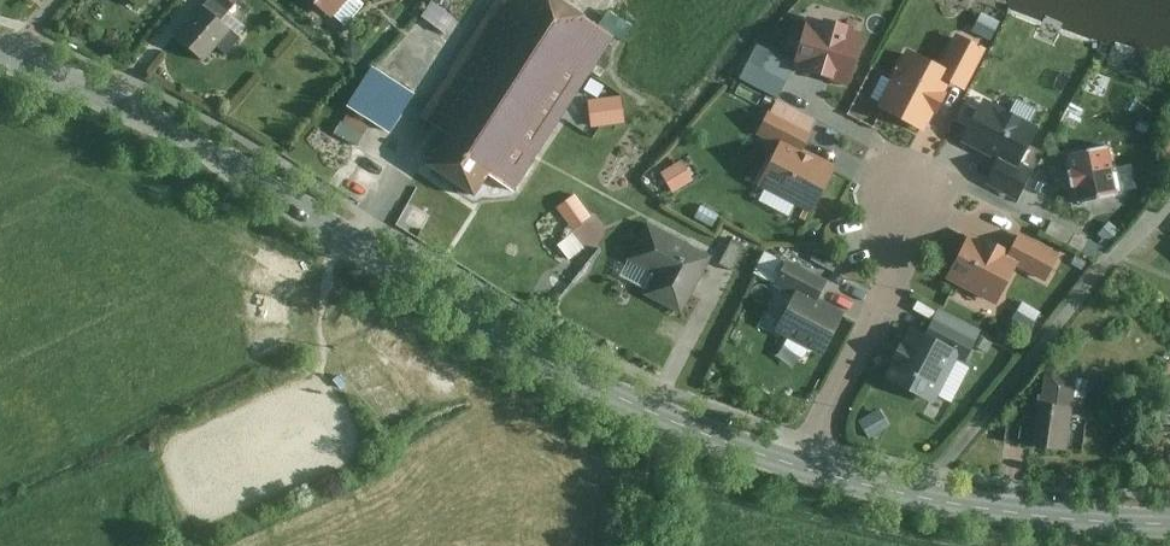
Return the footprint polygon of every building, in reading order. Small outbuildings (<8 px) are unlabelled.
[(340,18),(354,0),(317,0),(340,18)] [(566,0),(490,0),(421,109),(453,129),(429,166),(479,197),(494,174),(514,187),(614,31),(566,0)] [(208,1),(178,37),(204,59),(234,23),(208,1)] [(1001,36),(1009,18),(990,8),(981,26),(1001,36)] [(860,31),(806,16),(793,60),(848,75),(860,31)] [(912,48),(883,106),(931,130),(958,78),(970,85),(990,47),(961,32),(944,65),(912,48)] [(419,90),(375,66),(353,107),(397,130),(419,90)] [(624,96),(590,100),(592,122),(626,118),(624,96)] [(814,117),(773,98),(758,132),(780,142),(762,180),(810,202),(829,160),(800,146),(814,117)] [(1048,128),(988,98),(967,139),(1001,156),(990,178),(1016,191),(1048,128)] [(1114,144),(1086,148),(1094,190),(1121,185),(1114,144)] [(684,157),(661,170),(670,188),(694,175),(684,157)] [(576,191),(560,202),(576,226),(592,216),(576,191)] [(706,257),(638,222),(622,252),(658,270),(647,292),(679,309),(706,257)] [(565,239),(576,255),(592,245),(582,228),(565,239)] [(1047,276),(1058,255),(1018,235),(1008,253),(972,234),(954,270),(1006,297),(1023,264),(1047,276)] [(827,280),(786,261),(775,283),(792,291),(775,328),(821,350),(841,308),(819,298),(827,280)] [(977,327),(942,310),(928,338),(912,330),(890,375),(933,396),(956,347),(965,351),(977,327)] [(1080,373),(1050,371),(1049,402),(1032,401),(1030,441),(1072,443),(1074,405),(1078,405),(1080,373)] [(889,406),(868,416),(876,433),(897,423),(889,406)]
